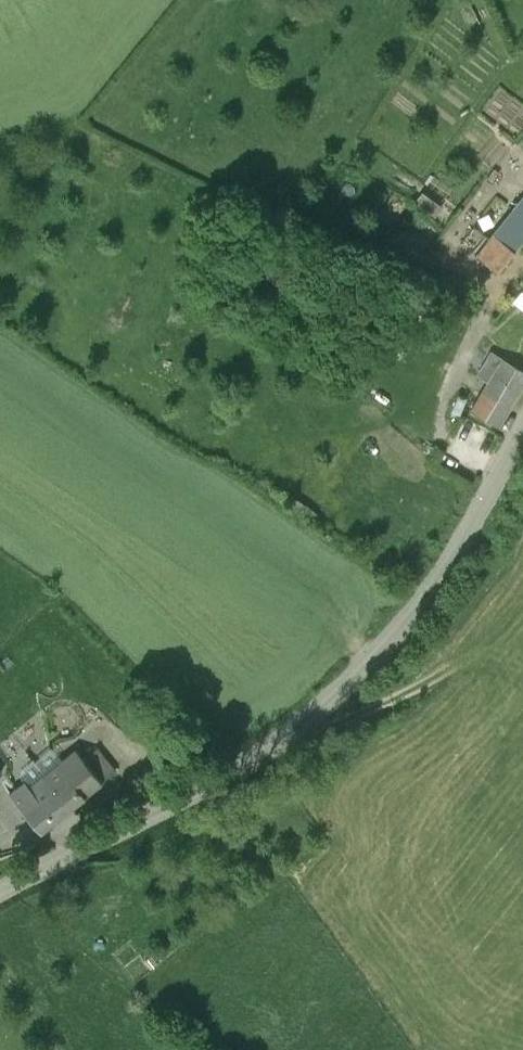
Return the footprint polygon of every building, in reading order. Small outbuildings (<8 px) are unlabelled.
[(415,204),(434,218),(443,206),(424,192),(415,204)] [(514,205),(522,213),(522,193),(514,205)] [(522,238),(522,213),(514,205),(476,254),(498,271),(522,238)] [(522,383),(522,371),(490,352),(478,375),(487,381),(469,410),(498,426),(522,383)] [(77,800),(102,780),(116,768),(97,745),(83,758),(74,747),(50,767),(77,800)] [(41,830),(77,800),(50,767),(29,785),(24,780),(10,793),(27,813),(41,830)]
